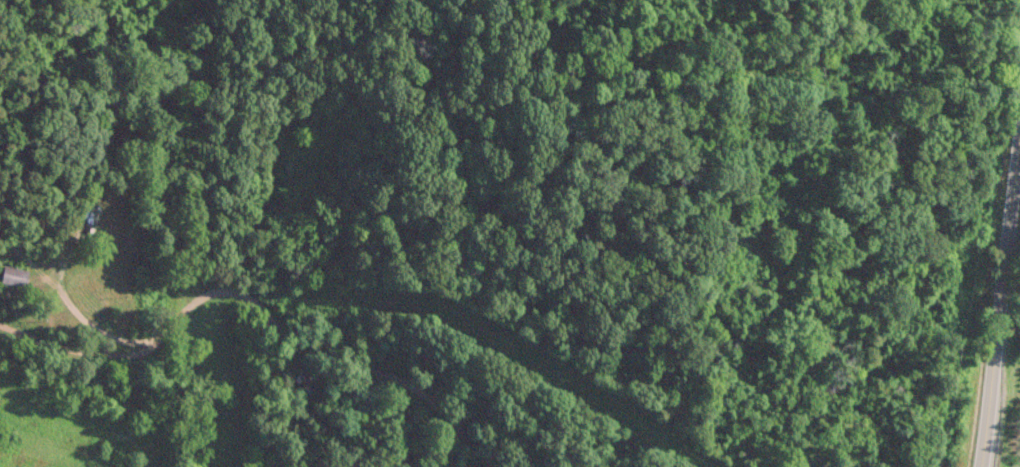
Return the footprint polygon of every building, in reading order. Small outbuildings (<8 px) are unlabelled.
[(30,269),(5,264),(2,280),(26,285),(30,269)] [(292,384),(308,388),(310,377),(295,374),(292,384)]
